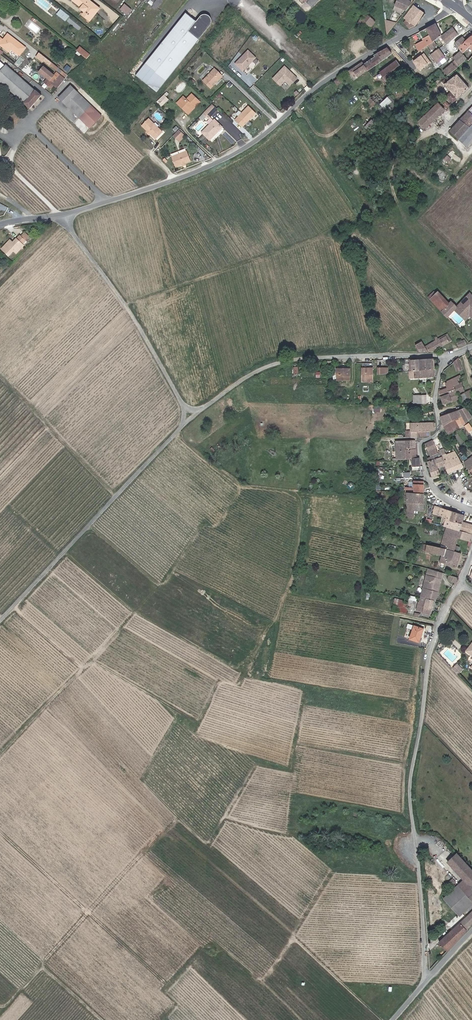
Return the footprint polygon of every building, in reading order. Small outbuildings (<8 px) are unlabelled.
[(89,12),(75,0),(69,0),(78,7),(76,8),(81,11),(79,14),(87,20),(90,15),(88,14),(89,12)] [(89,12),(94,6),(86,0),(75,0),(89,12)] [(163,0),(149,0),(147,2),(157,9),(163,0)] [(404,0),(394,0),(392,5),(403,11),(408,2),(404,0)] [(125,3),(120,9),(127,14),(132,9),(125,3)] [(424,12),(415,4),(413,7),(411,6),(401,18),(403,20),(401,23),(407,29),(412,27),(424,12)] [(57,14),(66,20),(70,15),(61,8),(57,14)] [(374,22),(364,13),(361,17),(371,26),(374,22)] [(155,93),(209,25),(209,24),(210,22),(209,19),(209,18),(208,17),(207,16),(206,15),(205,15),(203,15),(202,15),(200,16),(199,17),(194,22),(184,14),(134,77),(155,93)] [(371,26),(361,17),(356,23),(367,31),(371,26)] [(386,36),(396,23),(384,20),(386,36)] [(443,36),(444,35),(438,23),(421,32),(425,40),(418,44),(417,42),(413,44),(417,51),(415,53),(416,55),(430,45),(435,41),(443,36)] [(444,35),(443,36),(448,42),(459,33),(455,28),(449,33),(448,32),(444,35)] [(25,48),(7,34),(2,40),(5,42),(1,46),(9,52),(11,50),(19,55),(25,48)] [(457,42),(461,48),(468,40),(464,36),(457,42)] [(467,58),(469,60),(471,57),(471,37),(468,40),(461,48),(463,51),(467,58)] [(90,55),(80,47),(77,51),(86,59),(90,55)] [(438,63),(446,57),(440,48),(432,54),(438,63)] [(394,54),(389,49),(376,55),(378,57),(366,65),(355,72),(359,77),(369,70),(369,71),(383,62),(394,54)] [(256,58),(248,50),(235,64),(243,72),(256,58)] [(466,59),(467,58),(463,51),(455,58),(456,61),(459,66),(467,60),(466,59)] [(51,63),(39,53),(36,57),(42,62),(43,61),(49,65),(50,64),(51,63)] [(404,70),(398,61),(377,76),(380,79),(384,76),(388,82),(404,70)] [(449,76),(459,66),(456,61),(445,70),(449,76)] [(366,65),(364,62),(353,69),(355,72),(366,65)] [(0,63),(0,82),(8,89),(24,103),(30,109),(41,95),(35,90),(34,90),(12,71),(5,65),(3,66),(0,63)] [(57,78),(53,75),(43,67),(38,73),(46,79),(47,78),(49,80),(48,81),(46,84),(51,88),(52,85),(57,78)] [(296,81),(284,69),(272,81),(279,88),(284,83),(289,88),(296,81)] [(219,83),(225,77),(217,70),(205,82),(213,90),(217,85),(216,84),(218,82),(219,83)] [(56,72),(53,75),(57,78),(52,85),(56,88),(64,78),(56,72)] [(469,88),(458,74),(451,80),(449,77),(444,82),(452,93),(447,97),(452,103),(469,88)] [(101,116),(70,85),(58,98),(78,117),(89,129),(101,116)] [(393,93),(388,88),(383,92),(388,97),(393,93)] [(200,100),(192,93),(186,99),(184,102),(181,99),(177,102),(187,112),(191,108),(190,106),(191,105),(193,107),(200,100)] [(381,103),(375,96),(369,101),(373,105),(375,108),(381,103)] [(170,105),(165,100),(161,103),(166,108),(170,105)] [(218,109),(213,104),(204,113),(209,118),(218,109)] [(426,117),(432,123),(445,111),(439,105),(426,117)] [(466,111),(457,120),(466,127),(470,123),(471,121),(471,105),(466,111)] [(245,130),(259,116),(251,108),(237,122),(245,130)] [(426,129),(432,123),(426,117),(419,122),(426,129)] [(222,127),(215,119),(202,132),(209,140),(222,127)] [(152,135),(157,140),(163,134),(148,120),(143,126),(148,131),(150,133),(152,135)] [(457,120),(447,131),(456,139),(466,127),(457,120)] [(456,139),(464,146),(471,138),(471,125),(470,123),(466,127),(456,139)] [(183,133),(179,130),(173,136),(177,139),(183,133)] [(191,160),(187,150),(171,157),(176,167),(182,164),(185,163),(191,160)] [(447,163),(452,158),(448,154),(443,159),(447,163)] [(27,241),(21,235),(14,243),(12,245),(9,243),(2,250),(10,257),(14,252),(17,254),(24,247),(23,245),(27,241)] [(434,289),(428,295),(442,310),(448,304),(434,289)] [(462,300),(458,305),(454,301),(452,299),(448,304),(442,310),(458,327),(464,321),(458,316),(465,309),(471,315),(471,316),(471,292),(471,291),(462,300)] [(471,315),(465,309),(458,316),(464,321),(471,315)] [(449,340),(445,334),(439,337),(439,336),(425,345),(428,350),(433,350),(449,340)] [(422,346),(418,340),(411,344),(416,351),(425,351),(424,350),(422,346)] [(419,359),(420,369),(434,369),(433,358),(419,359)] [(453,360),(456,371),(463,369),(460,358),(453,360)] [(412,370),(420,369),(419,359),(412,359),(412,370)] [(350,378),(349,363),(337,364),(338,371),(336,371),(336,375),(334,375),(334,379),(350,378)] [(434,369),(420,369),(412,370),(410,370),(410,377),(434,376),(434,369)] [(451,395),(457,392),(454,385),(459,383),(459,382),(457,379),(457,378),(452,379),(453,381),(447,383),(448,387),(440,390),(442,396),(444,403),(445,403),(453,400),(451,395)] [(454,385),(457,392),(464,389),(463,386),(461,382),(459,383),(454,385)] [(471,388),(467,390),(460,394),(463,401),(471,397),(471,388)] [(467,405),(453,411),(460,425),(460,426),(471,416),(471,414),(467,405)] [(460,425),(453,411),(442,415),(444,424),(448,431),(449,434),(460,425)] [(415,435),(418,435),(418,431),(431,430),(434,429),(436,429),(436,421),(425,421),(408,422),(408,426),(412,426),(412,430),(412,435),(415,435)] [(407,458),(406,439),(397,440),(398,459),(407,458)] [(406,439),(407,458),(411,458),(412,458),(416,457),(415,439),(406,439)] [(439,452),(434,439),(426,443),(430,455),(439,452)] [(446,453),(443,454),(446,464),(448,471),(464,465),(458,454),(456,450),(446,454),(446,453)] [(446,464),(443,454),(442,452),(435,454),(439,466),(446,464)] [(440,472),(439,466),(435,454),(431,456),(426,458),(432,475),(440,472)] [(416,457),(412,458),(412,466),(421,466),(420,457),(416,457)] [(424,503),(424,493),(407,491),(406,501),(406,515),(414,517),(414,509),(414,502),(424,503)] [(435,514),(446,517),(449,517),(451,510),(435,505),(434,509),(436,510),(435,514)] [(444,526),(447,526),(460,530),(462,521),(464,514),(451,510),(449,517),(446,517),(444,526)] [(460,530),(468,532),(471,533),(471,525),(463,522),(462,521),(460,530)] [(466,539),(468,532),(460,530),(447,526),(441,546),(430,544),(429,549),(431,549),(431,551),(437,553),(448,556),(445,564),(457,567),(461,552),(458,551),(455,550),(456,545),(458,537),(466,539)] [(432,580),(440,582),(442,576),(428,572),(425,581),(425,582),(421,595),(427,597),(432,580)] [(458,576),(450,574),(448,579),(456,582),(458,576)] [(436,599),(440,582),(432,580),(427,597),(435,599),(436,599)] [(421,597),(420,601),(418,608),(418,609),(432,612),(435,599),(427,597),(421,595),(421,597)] [(406,600),(402,598),(398,609),(404,612),(407,612),(408,608),(404,607),(406,600)] [(425,628),(416,625),(411,639),(420,641),(425,628)] [(456,674),(460,670),(454,665),(450,669),(456,674)] [(471,873),(471,868),(458,853),(449,862),(454,867),(465,880),(471,873)] [(465,880),(460,885),(457,882),(458,881),(455,878),(451,881),(457,887),(446,898),(462,917),(471,907),(471,873),(465,880)] [(460,922),(440,943),(448,951),(462,934),(467,929),(467,928),(471,923),(471,911),(460,922)]
